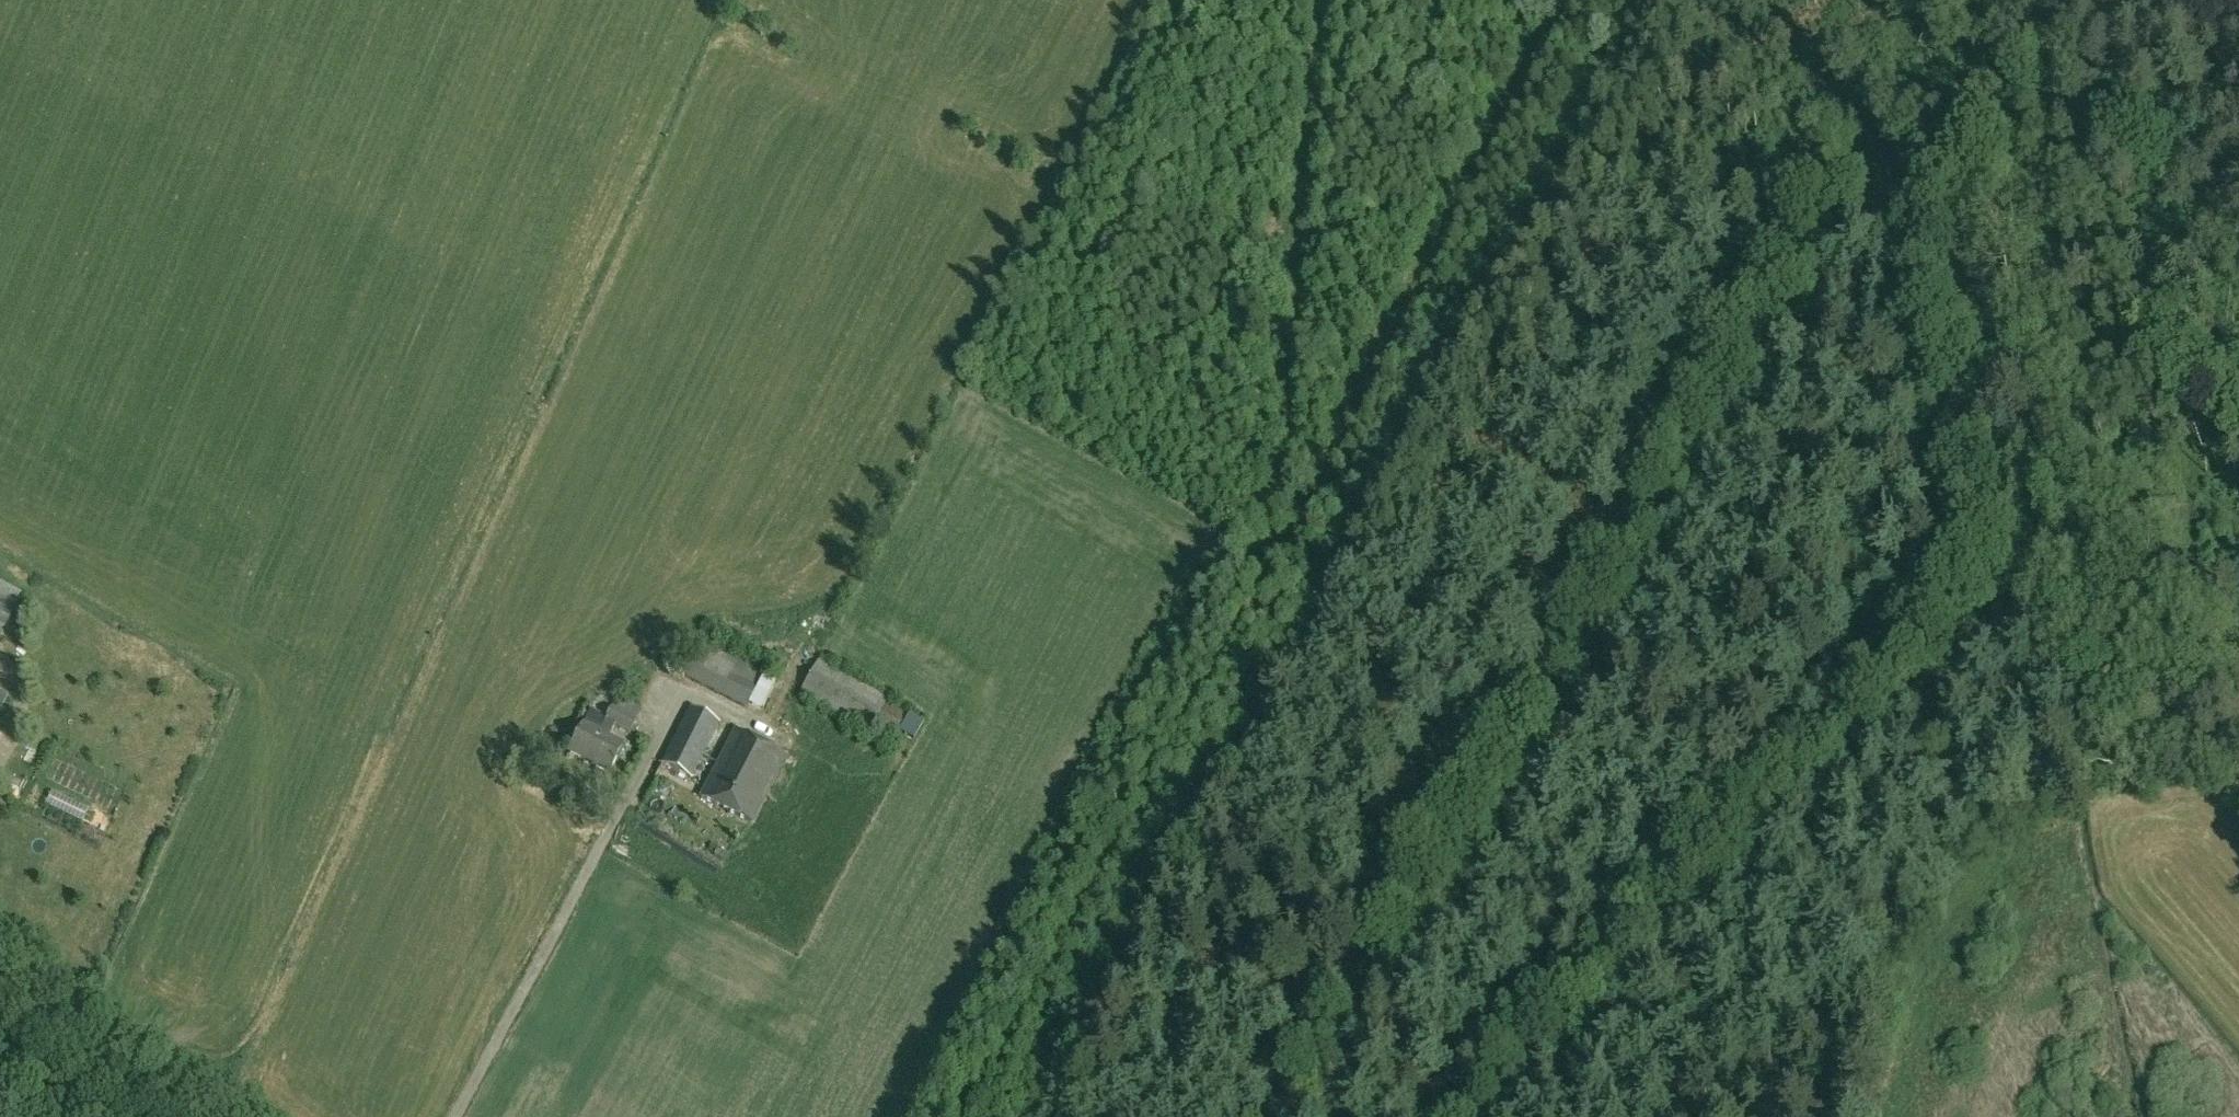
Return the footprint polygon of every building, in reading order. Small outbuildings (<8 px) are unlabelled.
[(2,639),(24,595),(0,582),(0,638),(2,639)] [(740,681),(747,667),(700,643),(684,676),(748,708),(749,704),(759,709),(766,694),(740,681)] [(870,733),(872,729),(895,741),(898,735),(915,742),(923,725),(887,704),(889,700),(820,661),(801,694),(870,733)] [(591,717),(601,722),(609,706),(598,701),(591,717)] [(637,722),(618,713),(612,710),(605,723),(630,735),(637,722)] [(720,724),(691,710),(663,765),(693,779),(720,724)] [(584,725),(570,754),(611,774),(625,745),(584,725)] [(786,759),(735,733),(701,800),(752,825),(786,759)]
